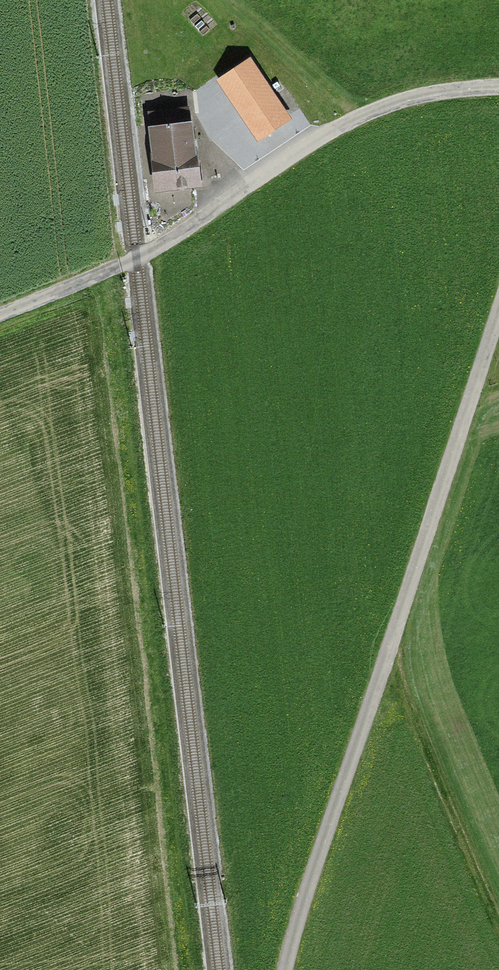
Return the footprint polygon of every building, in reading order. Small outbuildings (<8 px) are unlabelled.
[(259,139),(293,116),(251,55),(218,78),(259,139)] [(201,183),(191,103),(147,109),(157,188),(201,183)]
